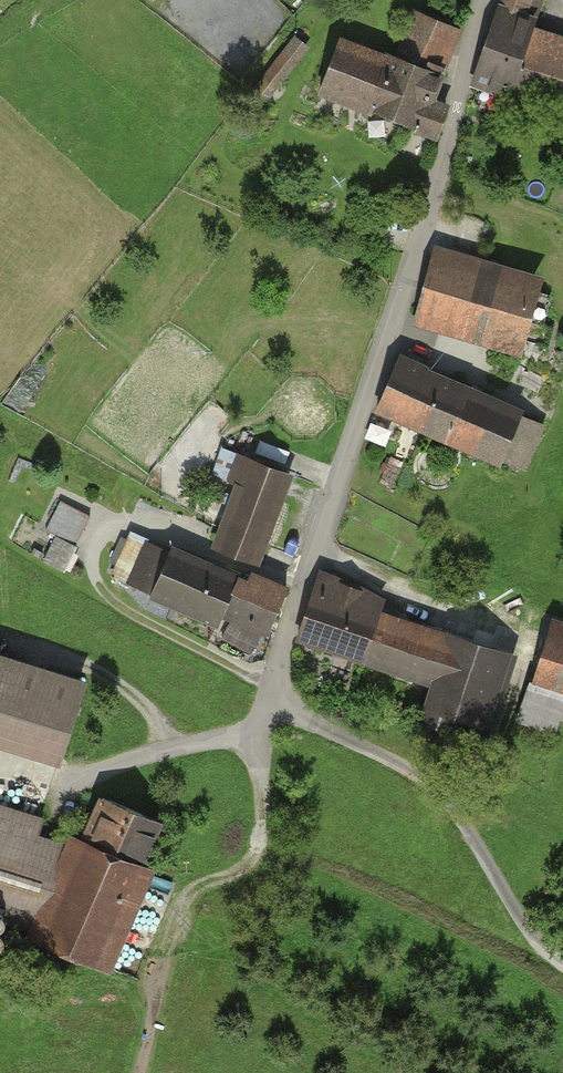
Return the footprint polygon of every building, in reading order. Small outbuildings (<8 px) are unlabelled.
[(473,79),(562,111),(562,48),(531,37),(536,22),(524,18),(531,0),(501,0),(473,79)] [(403,65),(340,42),(323,88),(435,130),(471,33),(422,14),(403,65)] [(247,95),(262,107),(310,46),(295,34),(247,95)] [(555,295),(434,263),(421,312),(542,344),(555,295)] [(539,416),(403,360),(382,410),(518,466),(539,416)] [(263,567),(295,478),(243,459),(210,548),(263,567)] [(55,535),(44,559),(66,570),(92,512),(61,498),(46,531),(55,535)] [(285,588),(168,546),(146,607),(262,649),(285,588)] [(466,633),(323,581),(302,638),(446,689),(466,633)] [(558,624),(524,718),(562,732),(562,626),(558,624)] [(528,655),(466,633),(446,689),(432,726),(494,748),(528,655)] [(0,658),(0,745),(66,766),(92,687),(0,658)] [(91,844),(77,838),(34,938),(107,969),(150,869),(141,865),(160,820),(111,799),(91,844)] [(0,810),(0,923),(30,934),(67,835),(0,810)]
